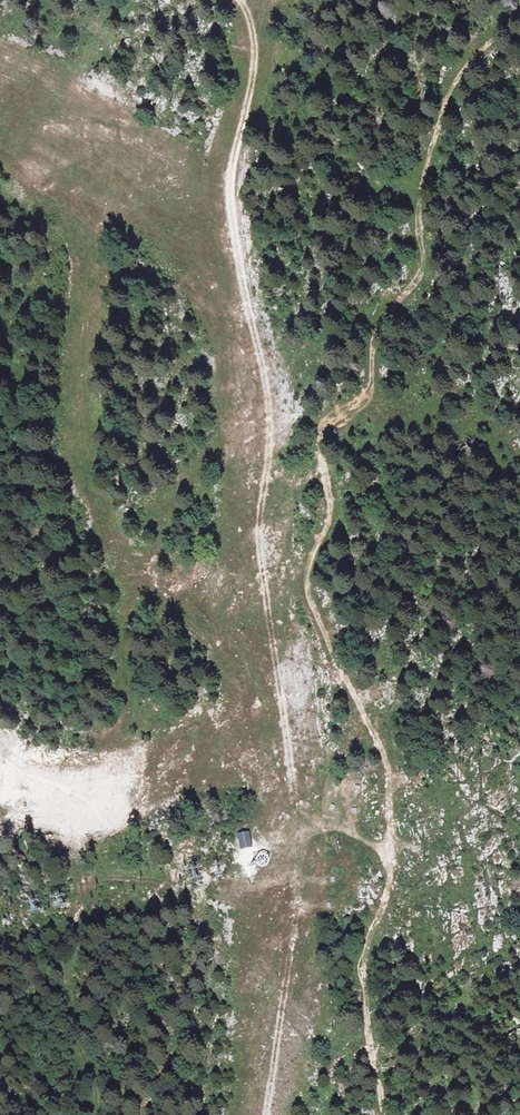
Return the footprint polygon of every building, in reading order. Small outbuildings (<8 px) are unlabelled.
[(236,849),(249,847),(247,832),(234,833),(236,849)]
